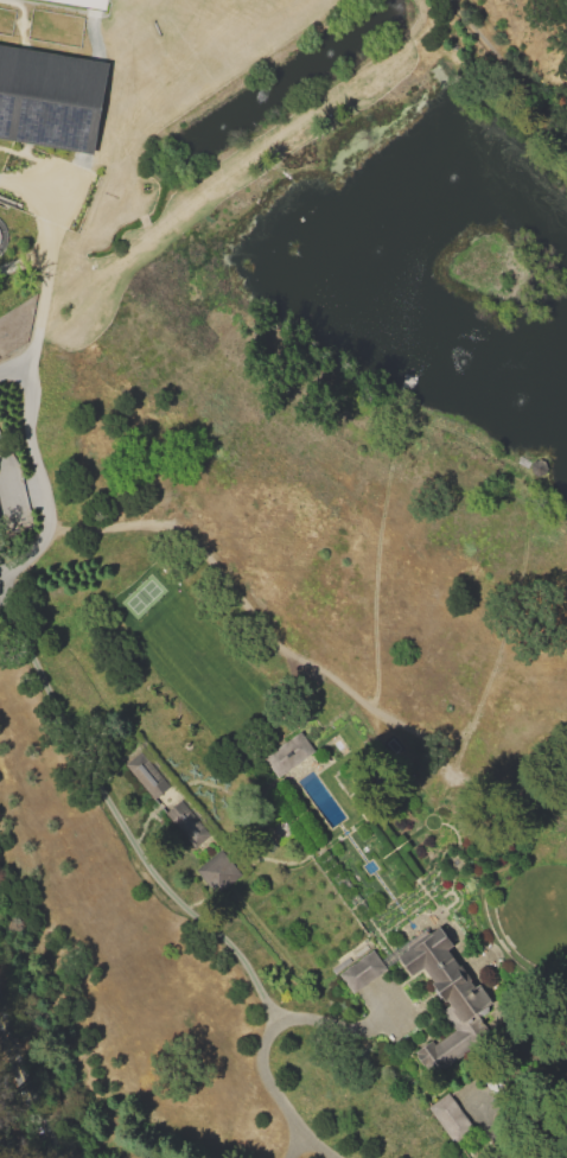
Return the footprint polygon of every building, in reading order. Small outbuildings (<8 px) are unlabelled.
[(91,159),(0,143),(0,47),(108,66),(91,159)] [(295,733),(310,753),(270,781),(256,761),(295,733)] [(169,785),(139,750),(124,764),(153,798),(169,785)] [(209,834),(180,799),(163,813),(193,847),(209,834)] [(193,871),(216,855),(235,882),(212,897),(193,871)] [(351,994),(336,972),(367,950),(374,962),(427,925),(442,948),(440,949),(464,984),(455,990),(471,1013),(474,1011),(486,1027),(483,1030),(488,1037),(428,1079),(412,1056),(431,1042),(434,1046),(455,1031),(433,999),(427,1004),(419,991),(425,986),(412,969),(397,979),(389,968),(351,994)] [(429,1109),(450,1095),(474,1130),(453,1144),(429,1109)]
